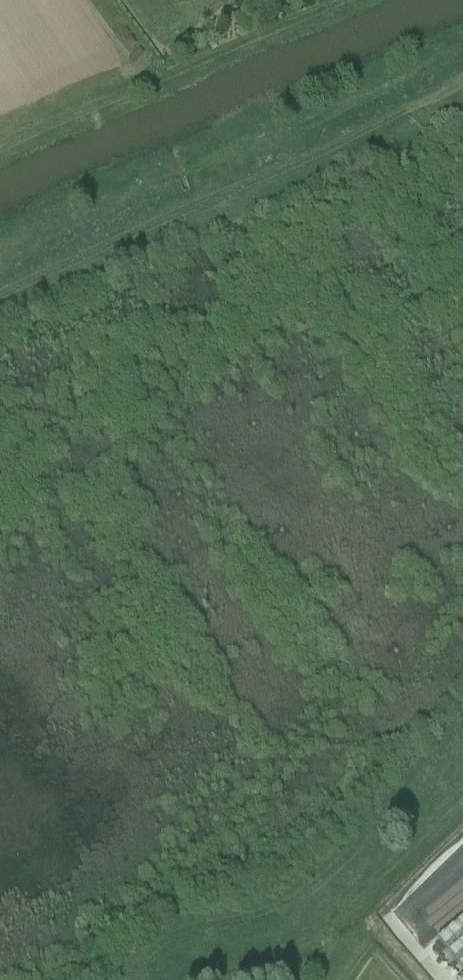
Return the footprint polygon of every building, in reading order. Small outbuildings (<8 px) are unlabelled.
[(439,940),(462,969),(462,920),(439,940)]
